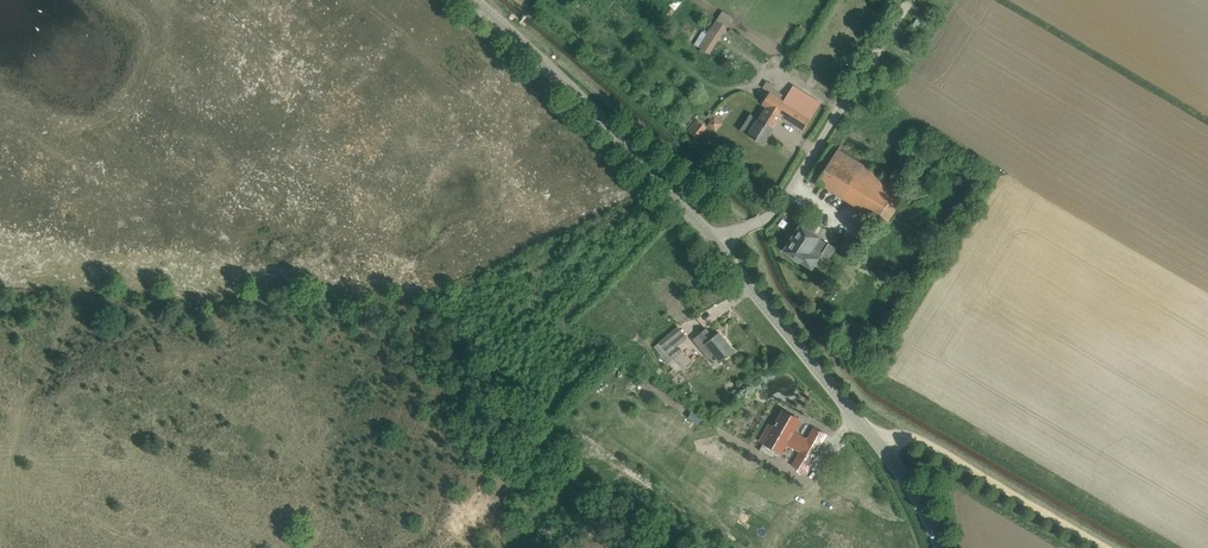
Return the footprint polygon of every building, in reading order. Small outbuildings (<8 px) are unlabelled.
[(711,27),(698,47),(710,54),(722,34),(711,27)] [(763,87),(771,91),(775,84),(767,80),(763,87)] [(762,104),(767,107),(749,135),(764,144),(774,128),(773,128),(781,116),(804,130),(821,104),(794,87),(785,101),(770,91),(762,104)] [(715,115),(708,124),(717,131),(724,122),(715,115)] [(917,159),(928,141),(920,136),(909,154),(917,159)] [(817,182),(885,225),(907,191),(838,149),(817,182)] [(813,268),(829,243),(801,225),(785,250),(813,268)] [(678,327),(660,342),(669,353),(677,347),(687,338),(678,327)] [(700,334),(699,335),(717,356),(716,357),(721,362),(735,350),(719,332),(713,337),(706,328),(699,334),(700,334)] [(674,359),(682,352),(677,347),(669,353),(674,359)] [(675,369),(671,373),(675,378),(680,374),(675,369)] [(784,410),(775,427),(770,424),(760,441),(765,443),(761,449),(774,457),(777,451),(781,453),(786,444),(800,452),(793,465),(807,473),(816,459),(814,458),(827,434),(815,427),(808,439),(793,431),(800,419),(784,410)]
